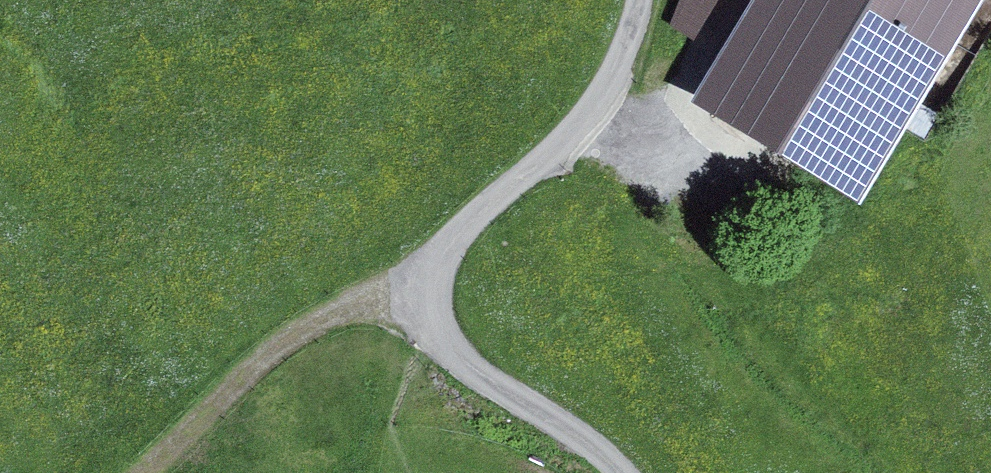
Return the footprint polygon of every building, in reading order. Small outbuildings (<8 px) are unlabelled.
[(684,109),(855,210),(979,0),(748,0),(684,109)]
